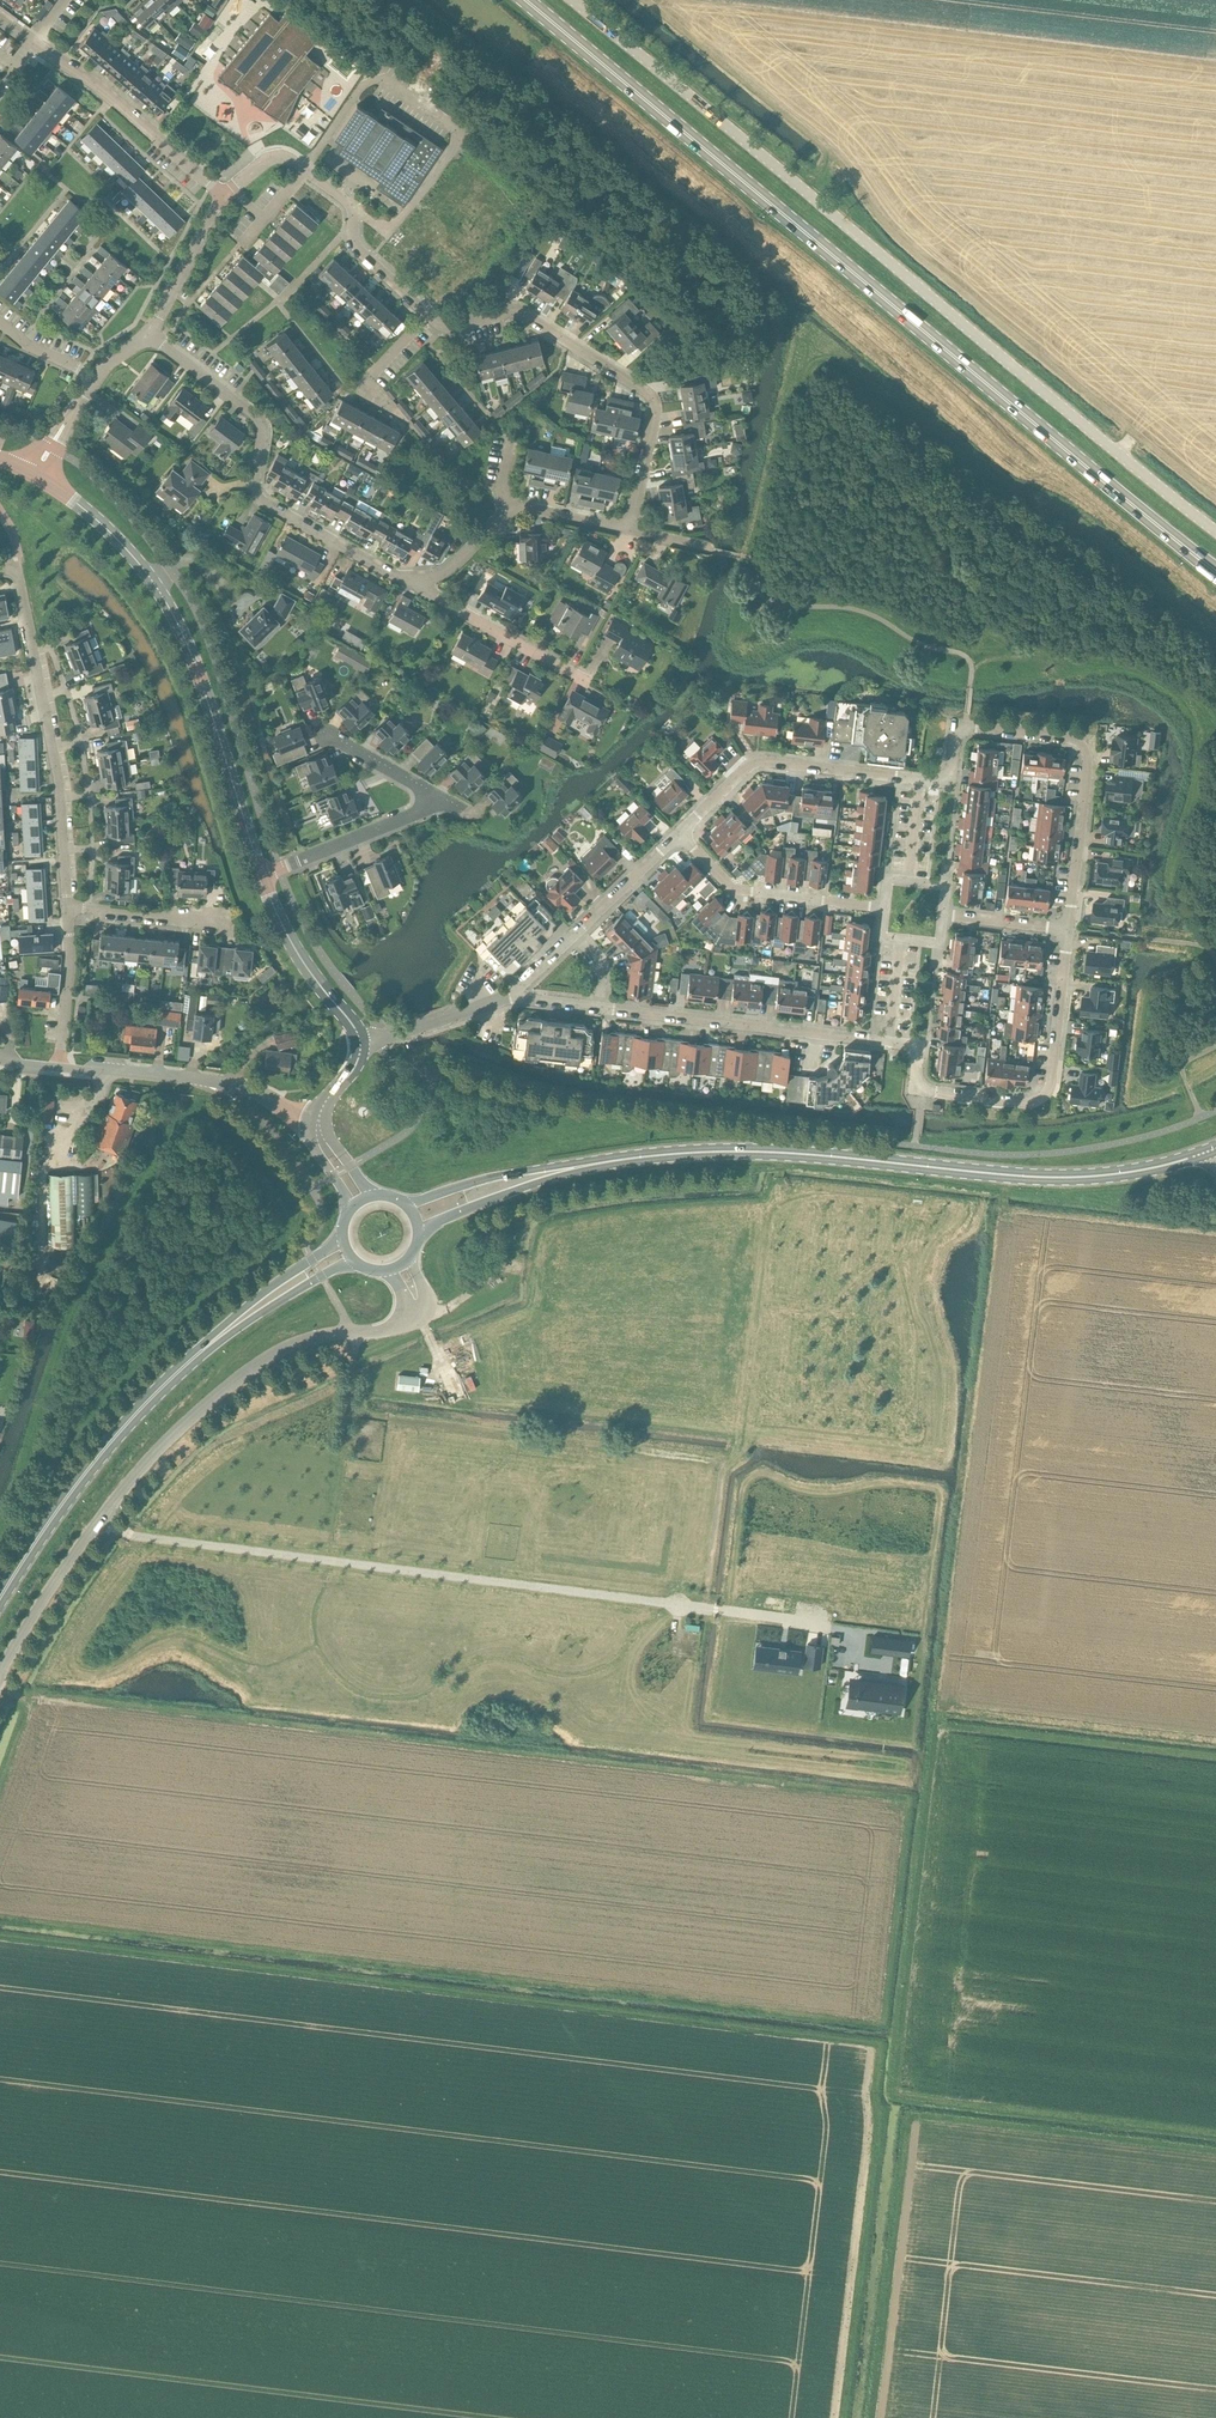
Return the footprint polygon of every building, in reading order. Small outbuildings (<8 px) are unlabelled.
[(50,9),(54,3),(49,0),(47,0),(44,4),(50,9)] [(169,12),(158,0),(145,0),(142,2),(159,21),(169,12)] [(179,3),(176,0),(158,0),(169,12),(179,3)] [(211,4),(218,8),(224,0),(214,0),(211,4)] [(149,30),(159,21),(142,2),(132,12),(149,30)] [(45,15),(50,9),(44,4),(39,11),(45,15)] [(207,4),(204,10),(213,16),(216,10),(207,4)] [(118,21),(123,16),(118,10),(113,15),(118,21)] [(219,75),(218,77),(223,80),(221,82),(239,94),(241,90),(255,99),(253,102),(284,123),(299,92),(320,65),(305,53),(318,38),(286,11),(278,21),(269,13),(219,75)] [(207,31),(214,20),(205,14),(198,24),(207,31)] [(123,16),(118,21),(122,25),(127,21),(123,16)] [(201,39),(207,31),(194,22),(189,31),(201,39)] [(90,53),(108,33),(104,30),(101,33),(95,28),(81,45),(90,53)] [(142,44),(146,38),(135,30),(131,35),(142,44)] [(100,61),(115,45),(109,40),(112,37),(108,33),(90,53),(100,61)] [(190,50),(195,42),(185,35),(180,43),(190,50)] [(109,69),(127,50),(123,47),(121,50),(115,45),(100,61),(109,69)] [(163,59),(167,53),(155,45),(151,51),(163,59)] [(183,60),(189,51),(181,46),(175,54),(183,60)] [(119,78),(134,62),(128,57),(131,54),(127,50),(109,69),(119,78)] [(183,74),(194,59),(191,57),(184,66),(177,60),(172,66),(183,74)] [(129,87),(147,67),(143,64),(140,67),(134,62),(119,78),(129,87)] [(139,96),(154,79),(148,74),(150,71),(147,67),(129,87),(139,96)] [(198,82),(203,76),(198,73),(194,79),(196,81),(198,82)] [(49,96),(66,110),(74,99),(58,86),(57,86),(48,79),(45,83),(54,91),(49,96)] [(149,104),(166,84),(162,81),(159,84),(154,79),(139,96),(149,104)] [(166,84),(149,104),(159,113),(177,92),(167,83),(166,84)] [(66,110),(49,96),(40,89),(37,94),(45,101),(41,106),(41,107),(57,120),(66,110)] [(41,107),(41,106),(32,99),(28,104),(37,111),(32,117),(49,130),(57,120),(41,107)] [(377,117),(357,104),(335,138),(342,143),(337,151),(392,188),(388,194),(402,203),(441,147),(383,108),(377,117)] [(32,117),(23,109),(20,114),(29,121),(24,127),(41,140),(45,144),(53,133),(49,130),(32,117)] [(24,127),(15,120),(12,124),(20,131),(15,137),(32,151),(41,140),(24,127)] [(92,149),(109,135),(96,123),(82,138),(81,137),(75,143),(79,147),(84,142),(92,149)] [(8,157),(17,147),(0,133),(0,150),(8,157)] [(104,161),(120,146),(109,135),(92,149),(87,154),(84,158),(88,162),(91,158),(96,153),(104,161)] [(57,146),(54,150),(60,155),(63,151),(57,146)] [(115,172),(132,157),(120,146),(104,161),(99,166),(96,169),(100,173),(103,170),(108,165),(115,172)] [(0,150),(0,167),(8,157),(0,150)] [(129,184),(137,176),(144,169),(132,157),(115,172),(108,180),(112,184),(115,181),(120,176),(129,184)] [(132,201),(149,187),(137,176),(129,184),(122,190),(121,189),(115,195),(112,198),(117,202),(125,194),(132,201)] [(144,213),(161,198),(149,187),(132,201),(127,206),(124,210),(128,214),(131,210),(136,205),(144,213)] [(156,224),(173,209),(161,198),(144,213),(139,218),(143,222),(148,217),(156,224)] [(77,225),(75,228),(80,232),(84,227),(78,223),(86,213),(70,199),(59,213),(77,225)] [(286,216),(305,232),(316,219),(297,203),(286,216)] [(173,209),(156,224),(151,229),(155,233),(160,228),(169,237),(184,221),(173,209)] [(68,236),(75,228),(77,225),(59,213),(49,224),(66,238),(65,240),(70,245),(74,240),(68,236)] [(294,244),(305,232),(286,216),(275,229),(294,244)] [(58,248),(65,240),(66,238),(49,224),(39,237),(56,251),(54,253),(60,257),(63,253),(58,248)] [(283,257),(294,244),(275,229),(264,242),(283,257)] [(54,253),(56,251),(39,237),(29,250),(45,263),(44,266),(49,270),(53,265),(48,261),(54,253)] [(566,247),(566,248),(572,252),(576,245),(570,241),(566,247)] [(274,268),(283,257),(264,242),(254,254),(260,259),(272,270),(274,268)] [(107,267),(118,276),(126,266),(110,252),(101,245),(97,250),(106,257),(101,262),(107,267)] [(44,266),(45,263),(29,250),(18,262),(35,276),(34,278),(39,283),(43,278),(37,274),(44,266)] [(526,250),(516,266),(524,271),(534,255),(526,250)] [(262,271),(255,264),(243,254),(233,267),(252,283),(262,271)] [(107,267),(101,262),(101,263),(92,255),(89,260),(98,267),(93,273),(110,286),(118,276),(107,267)] [(536,295),(550,274),(539,267),(542,261),(536,257),(526,272),(532,276),(526,286),(531,289),(529,290),(536,295)] [(343,267),(334,258),(319,274),(329,283),(343,267)] [(290,282),(274,268),(272,270),(260,259),(255,264),(262,271),(270,278),(266,283),(279,294),(290,282)] [(609,261),(605,267),(621,278),(624,282),(629,277),(627,274),(609,261)] [(27,286),(34,278),(35,276),(18,262),(8,275),(25,289),(23,291),(29,295),(32,291),(27,286)] [(110,286),(93,273),(84,265),(80,270),(89,277),(85,283),(101,296),(110,286)] [(241,295),(252,283),(233,267),(222,280),(241,295)] [(338,292),(353,276),(343,267),(329,283),(338,292)] [(571,279),(574,275),(561,267),(555,277),(550,274),(536,295),(543,299),(544,297),(549,300),(555,290),(561,294),(570,279),(571,279)] [(23,291),(25,289),(8,275),(0,285),(0,290),(13,301),(12,303),(19,308),(22,303),(17,299),(23,291)] [(571,317),(584,296),(573,289),(577,283),(577,277),(574,275),(571,279),(570,279),(561,294),(567,298),(561,308),(565,310),(564,312),(571,317)] [(101,296),(85,283),(76,276),(72,280),(81,287),(76,293),(93,306),(101,296)] [(348,300),(362,284),(353,276),(338,292),(348,300)] [(229,309),(241,295),(222,280),(211,293),(229,309)] [(357,309),(372,293),(362,284),(348,300),(354,307),(352,309),(355,312),(357,309)] [(93,306),(76,293),(67,286),(64,290),(73,298),(68,303),(84,317),(88,320),(97,310),(93,306)] [(309,300),(313,295),(305,288),(301,293),(309,300)] [(63,291),(59,296),(64,300),(68,295),(63,291)] [(219,321),(229,309),(211,293),(200,305),(219,321)] [(367,318),(381,302),(372,293),(357,309),(367,318)] [(119,294),(115,300),(121,305),(126,299),(119,294)] [(584,296),(571,317),(578,321),(579,319),(583,322),(587,316),(591,318),(609,303),(604,297),(601,295),(597,294),(594,295),(589,299),(584,296)] [(68,303),(64,300),(59,296),(55,300),(64,308),(59,314),(76,327),(84,317),(68,303)] [(617,339),(635,324),(630,318),(640,309),(628,297),(612,312),(617,318),(607,327),(617,339)] [(321,311),(325,306),(317,299),(313,304),(321,311)] [(376,327),(391,311),(381,302),(367,318),(376,327)] [(325,306),(321,311),(328,317),(332,313),(325,306)] [(391,311),(376,327),(386,336),(401,320),(391,311)] [(339,328),(343,324),(336,317),(332,321),(339,328)] [(635,324),(617,339),(628,350),(638,341),(644,348),(660,333),(649,320),(639,329),(635,324)] [(343,324),(339,328),(347,335),(351,330),(343,324)] [(276,355),(293,341),(285,331),(268,345),(276,355)] [(359,346),(363,341),(355,335),(351,339),(359,346)] [(527,343),(532,364),(544,361),(539,340),(527,343)] [(284,365),(301,351),(293,341),(276,355),(284,365)] [(363,341),(359,346),(366,353),(371,357),(376,352),(371,347),(370,348),(363,341)] [(519,367),(532,364),(527,343),(514,346),(519,367)] [(505,371),(519,367),(514,346),(500,350),(505,371)] [(507,377),(505,371),(500,350),(488,353),(492,370),(493,374),(494,380),(507,377)] [(292,375),(309,362),(301,351),(284,365),(292,375)] [(11,360),(2,356),(3,354),(0,352),(0,379),(2,380),(11,360)] [(481,377),(493,374),(492,370),(488,353),(475,356),(481,377)] [(13,388),(24,363),(21,362),(20,363),(11,360),(2,380),(11,383),(10,387),(13,388)] [(256,371),(260,368),(254,360),(249,364),(256,371)] [(415,385),(431,371),(423,360),(406,374),(415,385)] [(300,385),(317,372),(309,362),(292,375),(300,385)] [(6,395),(12,398),(17,386),(33,393),(38,382),(31,379),(35,370),(26,366),(27,364),(24,363),(13,388),(10,387),(6,395)] [(164,397),(175,383),(168,377),(151,363),(131,390),(132,390),(128,396),(135,401),(139,396),(148,403),(157,392),(164,397)] [(260,368),(256,371),(262,379),(267,376),(260,368)] [(423,395),(440,380),(431,371),(415,385),(423,395)] [(308,395),(325,382),(317,372),(300,385),(308,395)] [(531,389),(546,377),(542,372),(527,384),(531,389)] [(588,413),(592,391),(583,390),(586,377),(564,372),(562,379),(560,389),(570,391),(566,408),(588,413)] [(683,401),(706,397),(705,388),(717,385),(715,372),(695,376),(696,382),(681,385),(683,401)] [(272,392),(277,388),(270,380),(266,384),(272,392)] [(431,404),(448,390),(440,380),(423,395),(431,404)] [(325,382),(308,395),(317,406),(333,392),(325,382)] [(201,416),(208,406),(183,387),(164,412),(174,420),(180,412),(194,423),(188,432),(194,437),(207,421),(201,416)] [(393,399),(397,395),(391,387),(386,391),(393,399)] [(277,388),(272,392),(278,399),(283,395),(277,388)] [(437,417),(456,400),(448,390),(431,404),(437,411),(434,413),(437,417)] [(512,396),(516,402),(524,395),(520,390),(512,396)] [(8,407),(12,398),(6,395),(2,404),(8,407)] [(509,408),(516,402),(512,396),(504,402),(509,408)] [(613,433),(620,399),(608,397),(605,409),(596,407),(592,429),(613,433)] [(706,397),(683,401),(686,415),(682,416),(683,424),(715,418),(714,411),(708,411),(706,397)] [(403,411),(408,407),(401,399),(396,403),(403,411)] [(620,399),(613,433),(634,438),(639,417),(630,415),(633,402),(620,399)] [(288,412),(293,408),(287,400),(282,404),(288,412)] [(343,426),(354,407),(342,400),(332,420),(343,426)] [(448,424),(464,410),(456,400),(437,417),(439,420),(442,417),(448,424)] [(498,416),(505,410),(501,405),(494,411),(495,413),(493,415),(495,417),(498,416)] [(355,432),(365,413),(354,407),(343,426),(355,432)] [(408,407),(403,411),(409,419),(414,415),(408,407)] [(293,408),(288,412),(294,420),(299,416),(293,408)] [(456,434),(473,420),(464,410),(448,424),(456,434)] [(143,412),(139,417),(146,422),(150,417),(143,412)] [(366,438),(377,419),(365,413),(355,432),(366,438)] [(232,451),(244,434),(222,417),(209,433),(222,443),(215,452),(224,459),(231,450),(232,451)] [(732,436),(739,435),(738,429),(742,428),(740,417),(733,418),(734,424),(729,425),(732,436)] [(551,430),(556,423),(549,418),(544,425),(551,430)] [(133,432),(116,419),(101,439),(125,457),(131,449),(136,454),(151,434),(139,424),(133,432)] [(378,444),(388,425),(377,419),(366,438),(378,444)] [(420,431),(424,427),(418,419),(413,423),(420,431)] [(473,420),(456,434),(465,444),(481,430),(473,420)] [(672,451),(695,447),(694,438),(706,436),(704,422),(684,426),(685,433),(670,436),(672,451)] [(305,423),(300,427),(305,434),(310,430),(305,423)] [(388,425),(378,444),(389,451),(400,431),(388,425)] [(424,427),(420,431),(426,439),(431,435),(424,427)] [(158,436),(154,442),(159,447),(164,441),(158,436)] [(328,447),(331,441),(322,436),(319,442),(328,447)] [(436,451),(441,447),(434,439),(430,443),(436,451)] [(342,454),(345,449),(336,444),(333,450),(342,454)] [(441,447),(436,451),(443,458),(447,455),(441,447)] [(543,486),(551,452),(529,447),(524,469),(533,471),(531,483),(543,486)] [(695,447),(672,451),(675,465),(671,466),(672,474),(704,469),(703,461),(698,462),(695,447)] [(345,449),(342,454),(351,459),(354,453),(345,449)] [(551,452),(543,486),(555,489),(558,476),(567,478),(571,457),(551,452)] [(284,493),(296,471),(284,465),(288,459),(278,454),(267,474),(276,478),(273,485),(277,487),(276,489),(284,493)] [(368,468),(371,462),(360,456),(356,462),(368,468)] [(716,458),(707,459),(709,468),(718,466),(716,458)] [(198,488),(209,473),(191,459),(180,474),(173,469),(156,491),(173,505),(183,511),(200,489),(198,488)] [(348,465),(346,469),(349,471),(352,473),(356,466),(350,462),(350,463),(348,465)] [(371,462),(368,468),(373,471),(380,474),(383,469),(371,462)] [(591,506),(599,472),(577,467),(572,489),(581,491),(578,503),(591,506)] [(307,493),(317,475),(310,472),(307,478),(296,471),(284,493),(291,497),(292,495),(296,498),(301,490),(307,493)] [(708,471),(695,473),(696,483),(710,481),(708,471)] [(599,472),(591,506),(603,508),(605,496),(615,498),(619,476),(599,472)] [(366,473),(363,479),(369,482),(372,476),(366,473)] [(661,502),(684,498),(683,489),(695,486),(693,473),(673,477),(674,483),(659,486),(661,502)] [(319,513),(331,491),(320,485),(323,478),(317,475),(307,493),(304,498),(310,501),(308,504),(313,507),(312,509),(319,513)] [(383,483),(379,490),(386,493),(389,487),(383,483)] [(344,511),(353,495),(346,491),(343,497),(331,491),(319,513),(326,517),(327,515),(332,518),(334,514),(340,517),(344,511)] [(355,533),(367,511),(355,504),(359,498),(353,495),(344,511),(340,517),(346,521),(344,524),(349,527),(348,529),(355,533)] [(684,498),(661,502),(664,517),(680,514),(681,521),(696,518),(701,518),(698,505),(686,507),(684,498)] [(379,531),(388,515),(382,511),(378,517),(367,511),(355,533),(362,537),(363,535),(368,537),(370,534),(376,537),(379,531)] [(423,534),(421,539),(427,543),(421,553),(426,555),(425,557),(433,561),(434,559),(438,561),(442,560),(446,552),(450,545),(449,542),(444,540),(433,533),(439,521),(443,514),(437,511),(433,516),(433,518),(423,534)] [(254,553),(270,524),(253,514),(243,532),(229,524),(223,536),(254,553)] [(390,552),(403,531),(391,524),(395,518),(388,515),(379,531),(376,537),(382,540),(380,544),(384,547),(383,548),(390,552)] [(461,534),(459,536),(465,542),(475,533),(472,530),(469,526),(468,527),(461,534)] [(568,538),(551,568),(555,570),(571,540),(577,531),(569,528),(567,534),(565,533),(565,537),(568,538)] [(536,532),(536,529),(520,530),(521,541),(519,544),(520,558),(522,560),(526,560),(526,561),(548,560),(547,541),(557,541),(557,531),(536,532)] [(421,539),(423,534),(417,531),(414,537),(403,531),(390,552),(398,556),(399,555),(403,557),(409,547),(415,550),(421,539)] [(314,580),(323,564),(316,560),(320,554),(287,535),(276,554),(309,572),(307,576),(314,580)] [(606,566),(600,563),(607,551),(585,538),(571,563),(592,575),(589,581),(608,592),(616,577),(620,579),(626,569),(626,568),(626,566),(626,565),(625,564),(624,562),(622,562),(620,561),(619,562),(617,562),(616,563),(616,564),(614,567),(607,564),(606,566)] [(669,576),(644,562),(636,578),(659,591),(657,595),(660,597),(659,598),(666,602),(667,600),(675,605),(687,583),(670,574),(669,576)] [(386,590),(349,569),(343,580),(336,575),(327,590),(335,594),(337,590),(359,602),(363,593),(368,595),(363,604),(375,611),(386,590)] [(503,590),(492,584),(488,582),(478,599),(513,619),(525,596),(506,585),(503,590)] [(307,591),(304,597),(310,600),(312,597),(314,594),(308,590),(307,591)] [(9,617),(5,593),(0,594),(0,619),(9,617)] [(285,617),(294,600),(282,593),(273,610),(275,611),(272,614),(264,606),(263,605),(263,606),(255,614),(254,613),(248,619),(249,620),(241,627),(240,628),(241,629),(254,642),(255,643),(256,642),(259,646),(268,637),(264,633),(277,621),(278,621),(277,620),(282,615),(285,617)] [(415,635),(425,616),(407,606),(411,599),(403,594),(389,620),(415,635)] [(607,598),(603,606),(608,609),(612,601),(607,598)] [(589,615),(567,602),(555,624),(578,636),(583,627),(589,631),(599,615),(591,610),(589,615)] [(591,602),(588,607),(598,613),(601,607),(591,602)] [(305,613),(296,622),(303,630),(307,626),(320,614),(312,606),(305,613)] [(601,607),(598,613),(605,617),(608,611),(601,607)] [(638,668),(651,645),(627,632),(629,629),(613,621),(606,634),(620,642),(614,655),(638,668)] [(16,652),(12,628),(0,630),(0,656),(16,652)] [(70,658),(93,650),(88,637),(91,636),(88,628),(72,634),(75,641),(65,645),(70,658)] [(488,676),(492,668),(496,659),(492,657),(487,654),(491,648),(463,633),(451,652),(478,668),(477,670),(488,676)] [(340,646),(335,656),(365,672),(371,662),(340,646)] [(93,650),(70,658),(76,672),(86,668),(89,675),(104,669),(101,661),(98,663),(93,650)] [(116,665),(109,668),(112,674),(119,672),(116,665)] [(528,674),(518,668),(510,682),(514,684),(507,696),(521,703),(525,696),(535,701),(542,688),(537,686),(541,678),(530,672),(528,674)] [(310,680),(307,672),(291,679),(303,708),(314,704),(315,707),(329,701),(326,693),(328,692),(325,684),(322,685),(319,677),(310,680)] [(88,711),(111,705),(107,691),(113,690),(111,682),(93,687),(95,694),(84,697),(88,711)] [(363,726),(369,720),(367,718),(373,712),(363,702),(369,696),(360,687),(337,709),(346,718),(344,720),(354,730),(361,724),(363,726)] [(413,687),(411,696),(420,698),(422,689),(413,687)] [(16,703),(13,688),(3,690),(0,690),(0,706),(16,703)] [(595,733),(608,709),(586,697),(573,689),(569,696),(558,716),(569,723),(574,715),(590,723),(587,728),(595,733)] [(490,690),(486,699),(491,702),(496,694),(490,690)] [(292,691),(284,693),(287,700),(294,697),(292,691)] [(697,693),(690,699),(699,708),(705,701),(697,693)] [(870,704),(856,702),(836,700),(832,740),(863,744),(866,747),(865,760),(905,764),(906,750),(909,751),(910,736),(906,735),(908,716),(904,710),(884,708),(885,703),(870,701),(870,704)] [(759,711),(746,710),(747,702),(732,701),(730,720),(744,722),(743,731),(775,735),(776,728),(778,729),(778,726),(776,726),(778,713),(771,713),(771,705),(760,704),(759,711)] [(7,730),(17,728),(15,717),(18,717),(16,703),(0,706),(0,731),(7,730)] [(111,705),(88,711),(92,725),(102,722),(104,729),(120,725),(118,717),(115,718),(111,705)] [(827,708),(826,717),(834,718),(835,709),(827,708)] [(397,724),(389,716),(375,730),(383,739),(381,741),(383,743),(392,751),(398,745),(400,747),(406,741),(404,739),(410,733),(400,722),(397,724)] [(822,745),(825,719),(810,717),(809,723),(794,721),(791,742),(822,745)] [(138,718),(126,721),(128,730),(140,727),(138,718)] [(480,721),(467,732),(474,740),(486,728),(480,721)] [(491,726),(484,732),(490,738),(496,731),(498,730),(491,726)] [(305,741),(300,727),(291,730),(290,727),(282,731),(284,733),(275,737),(281,750),(273,753),(277,765),(307,753),(303,742),(305,741)] [(555,757),(562,743),(545,734),(537,747),(555,757)] [(725,734),(720,738),(726,744),(730,740),(725,734)] [(1135,755),(1138,737),(1118,735),(1117,740),(1113,739),(1112,753),(1115,753),(1115,760),(1139,764),(1140,755),(1135,755)] [(690,756),(689,757),(706,775),(718,764),(713,758),(716,756),(724,748),(712,736),(704,744),(702,746),(701,746),(696,750),(690,756)] [(435,745),(426,737),(412,751),(421,760),(419,762),(429,772),(435,766),(437,768),(443,762),(441,760),(448,753),(437,743),(435,745)] [(20,756),(38,756),(37,738),(19,738),(20,756)] [(100,765),(129,761),(126,739),(107,742),(108,749),(97,751),(100,765)] [(976,762),(997,764),(999,749),(987,748),(987,746),(978,744),(976,762)] [(475,789),(481,783),(479,781),(485,774),(475,764),(481,758),(472,749),(449,772),(458,781),(456,783),(466,793),(473,787),(475,789)] [(1035,775),(1038,752),(1029,751),(1029,753),(1023,752),(1021,773),(1032,775),(1031,782),(1037,783),(1037,775),(1035,775)] [(1048,777),(1051,753),(1038,752),(1035,775),(1037,775),(1048,777)] [(329,764),(325,753),(295,765),(300,777),(308,774),(313,787),(322,783),(323,786),(330,783),(329,780),(338,777),(332,763),(329,764)] [(1051,753),(1048,777),(1059,778),(1058,786),(1063,786),(1064,778),(1062,777),(1065,755),(1051,753)] [(20,772),(39,773),(38,756),(20,756),(20,772)] [(1018,774),(1020,759),(1012,758),(1010,773),(1018,774)] [(129,761),(100,765),(102,780),(104,780),(106,787),(114,785),(131,783),(129,775),(132,775),(129,761)] [(995,779),(997,764),(976,762),(975,770),(970,770),(969,776),(974,776),(973,784),(989,786),(990,784),(990,778),(995,779)] [(669,812),(688,793),(679,784),(684,779),(672,767),(665,773),(672,780),(655,797),(669,812)] [(512,810),(518,804),(516,802),(522,795),(513,785),(518,779),(509,770),(487,793),(495,801),(493,803),(504,814),(510,808),(512,810)] [(39,789),(39,773),(20,772),(21,789),(39,789)] [(620,774),(614,780),(627,793),(633,787),(620,774)] [(1142,793),(1144,779),(1133,778),(1133,777),(1118,775),(1117,782),(1108,781),(1107,796),(1116,797),(1115,799),(1131,801),(1132,792),(1142,793)] [(793,811),(794,794),(787,794),(788,785),(784,785),(785,780),(774,779),(773,783),(762,782),(772,814),(785,810),(792,811),(793,811)] [(137,782),(135,783),(136,789),(143,788),(151,787),(149,780),(137,782)] [(760,818),(772,814),(762,782),(754,790),(750,786),(742,794),(745,798),(742,801),(748,807),(743,812),(755,824),(760,818)] [(814,817),(818,784),(813,783),(812,788),(803,787),(802,795),(794,794),(793,811),(792,811),(792,814),(799,815),(814,817)] [(818,784),(814,817),(829,818),(836,819),(839,800),(831,799),(832,790),(823,789),(823,785),(818,784)] [(989,786),(973,784),(969,784),(968,791),(963,791),(962,796),(988,799),(988,796),(989,789),(996,790),(997,784),(990,784),(989,786)] [(351,800),(346,789),(316,801),(321,813),(329,810),(334,823),(343,819),(344,822),(352,819),(350,816),(359,813),(353,799),(351,800)] [(865,810),(884,812),(886,797),(874,795),(874,793),(859,791),(859,797),(866,798),(865,806),(865,810)] [(1045,794),(1044,803),(1045,803),(1060,805),(1061,795),(1054,795),(1045,794)] [(995,797),(988,796),(988,799),(962,796),(962,802),(966,802),(965,810),(986,812),(987,809),(994,810),(995,797)] [(130,819),(130,820),(133,820),(132,797),(116,798),(116,806),(105,806),(106,821),(130,819)] [(170,801),(161,810),(168,816),(176,807),(170,801)] [(1037,817),(1064,820),(1065,811),(1063,811),(1064,805),(1060,805),(1045,803),(1044,803),(1039,802),(1037,817)] [(24,821),(42,820),(41,803),(23,804),(24,821)] [(638,842),(649,830),(643,824),(652,815),(641,803),(619,825),(630,837),(631,835),(638,842)] [(583,804),(576,811),(584,819),(591,812),(583,804)] [(865,810),(865,806),(858,805),(857,811),(864,812),(863,819),(863,822),(887,825),(888,819),(883,819),(884,812),(865,810)] [(1013,814),(1020,815),(1021,807),(1014,806),(1013,814)] [(993,816),(994,810),(987,809),(986,812),(965,810),(965,817),(960,817),(959,822),(985,825),(986,815),(993,816)] [(755,824),(743,812),(738,817),(732,811),(725,817),(722,814),(718,818),(741,842),(752,831),(751,831),(757,826),(755,824)] [(1128,836),(1130,818),(1105,815),(1102,833),(1107,833),(1106,842),(1123,844),(1124,835),(1128,836)] [(1063,829),(1064,820),(1037,817),(1036,831),(1060,834),(1061,829),(1063,829)] [(730,852),(741,842),(718,818),(714,821),(718,825),(711,831),(717,837),(711,843),(725,857),(730,851),(730,852)] [(863,822),(863,819),(856,818),(856,824),(863,825),(862,832),(862,835),(881,837),(882,830),(887,830),(887,825),(863,822)] [(131,833),(130,820),(130,819),(106,821),(107,835),(118,835),(118,842),(135,841),(134,833),(131,833)] [(25,837),(43,837),(42,820),(24,821),(25,837)] [(984,835),(985,825),(959,822),(959,827),(963,828),(962,835),(983,838),(983,841),(990,842),(991,836),(984,835)] [(557,830),(552,835),(559,843),(562,840),(565,837),(564,837),(563,835),(557,830)] [(862,835),(862,832),(855,831),(854,837),(861,838),(860,845),(860,848),(884,851),(885,845),(880,845),(881,837),(862,835)] [(1060,839),(1060,834),(1036,831),(1034,846),(1061,849),(1062,839),(1060,839)] [(548,834),(543,838),(554,849),(559,845),(548,834)] [(600,878),(617,862),(612,856),(619,849),(604,834),(580,858),(600,878)] [(982,848),(983,841),(983,838),(962,835),(961,843),(957,842),(956,848),(982,851),(981,854),(989,854),(989,849),(982,848)] [(1010,843),(1017,843),(1018,836),(1011,835),(1010,843)] [(43,837),(25,837),(26,855),(44,854),(43,837)] [(860,848),(860,845),(853,844),(853,850),(860,850),(859,860),(878,863),(879,855),(884,856),(884,851),(860,848)] [(805,858),(804,858),(794,857),(795,848),(783,846),(782,855),(783,855),(781,873),(788,874),(787,880),(792,880),(795,885),(800,881),(802,882),(803,876),(805,858)] [(1060,857),(1061,849),(1034,846),(1032,860),(1057,863),(1058,857),(1060,857)] [(783,855),(782,855),(766,853),(766,850),(764,848),(761,848),(761,853),(741,872),(747,879),(756,870),(766,871),(765,877),(769,878),(773,882),(778,879),(780,879),(781,873),(783,855)] [(981,861),(981,854),(982,851),(956,848),(955,853),(960,854),(959,861),(964,862),(980,864),(980,866),(987,867),(988,862),(981,861)] [(805,858),(803,876),(810,877),(809,883),(814,883),(817,888),(822,884),(824,884),(827,861),(816,859),(817,850),(805,849),(804,858),(805,858)] [(130,877),(130,878),(134,878),(135,856),(118,855),(118,862),(107,862),(106,876),(130,877)] [(393,864),(389,855),(375,861),(376,864),(365,868),(377,898),(389,893),(386,885),(399,880),(396,871),(398,870),(395,863),(393,864)] [(1129,873),(1131,859),(1110,856),(1109,864),(1099,862),(1097,881),(1121,884),(1122,873),(1129,873)] [(878,863),(859,860),(854,859),(853,870),(845,869),(845,875),(852,876),(852,873),(872,876),(873,868),(877,868),(878,863)] [(662,872),(685,896),(695,886),(700,881),(705,876),(691,862),(681,872),(675,866),(669,872),(665,869),(662,872)] [(980,866),(980,864),(964,862),(963,870),(958,869),(958,875),(962,876),(961,885),(982,887),(984,872),(979,872),(980,866)] [(192,895),(193,871),(179,871),(179,867),(171,867),(170,883),(178,884),(177,895),(192,895)] [(583,881),(569,867),(558,879),(556,877),(553,877),(550,877),(547,880),(546,883),(546,886),(548,889),(546,891),(559,905),(561,903),(567,910),(579,898),(573,891),(583,881)] [(736,867),(731,872),(736,876),(741,872),(736,867)] [(193,871),(192,895),(206,896),(207,885),(214,885),(215,869),(207,868),(207,872),(193,871)] [(27,885),(45,885),(45,869),(27,870),(27,885)] [(674,907),(685,896),(662,872),(657,876),(661,880),(654,886),(660,892),(654,898),(668,912),(674,906),(674,907)] [(364,903),(352,873),(341,878),(340,875),(326,881),(330,889),(327,890),(330,898),(333,897),(336,905),(349,900),(352,908),(364,903)] [(870,890),(872,876),(852,873),(852,876),(851,884),(844,883),(843,889),(858,891),(858,888),(870,890)] [(129,891),(130,878),(130,877),(106,876),(105,891),(116,891),(116,899),(133,900),(133,891),(129,891)] [(1019,909),(1022,885),(1024,886),(1025,878),(1020,877),(1019,885),(1008,884),(1005,905),(1011,905),(1011,908),(1019,909)] [(158,878),(153,883),(158,890),(164,886),(158,878)] [(1035,887),(1032,910),(1047,912),(1049,889),(1051,890),(1052,881),(1047,880),(1046,888),(1035,887)] [(1003,897),(1005,882),(997,881),(996,896),(1003,897)] [(28,903),(47,903),(45,885),(27,885),(28,903)] [(981,902),(982,887),(961,885),(959,902),(969,903),(969,900),(981,902)] [(1019,909),(1032,910),(1035,887),(1024,886),(1022,885),(1019,909)] [(655,913),(660,908),(650,897),(645,903),(655,913)] [(719,936),(729,916),(729,917),(723,914),(721,912),(726,907),(722,904),(723,898),(717,898),(715,897),(698,913),(694,917),(707,931),(713,938),(718,934),(719,935),(719,936)] [(1124,906),(1125,899),(1108,897),(1107,904),(1094,902),(1092,920),(1118,923),(1120,906),(1124,906)] [(552,914),(537,899),(536,898),(528,906),(526,904),(515,914),(514,912),(494,931),(497,933),(492,937),(486,943),(487,944),(479,952),(492,966),(495,969),(497,968),(502,973),(505,971),(512,971),(553,931),(553,925),(556,922),(550,916),(552,914)] [(378,902),(372,905),(375,913),(382,910),(378,902)] [(47,919),(47,903),(28,903),(29,920),(47,919)] [(370,904),(361,907),(366,919),(374,916),(370,904)] [(494,919),(502,911),(496,905),(487,913),(494,919)] [(773,936),(775,918),(776,912),(773,912),(770,907),(765,911),(761,910),(760,916),(753,916),(750,939),(749,939),(749,942),(761,944),(762,935),(772,936),(773,936)] [(795,939),(797,921),(798,915),(796,915),(792,910),(788,914),(783,913),(782,919),(775,918),(773,936),(772,936),(771,945),(783,947),(784,938),(794,939),(795,939)] [(750,939),(753,916),(751,915),(747,911),(743,914),(738,914),(737,920),(734,919),(729,917),(729,916),(719,936),(749,939),(750,939)] [(633,924),(633,923),(623,913),(614,922),(612,920),(604,928),(608,932),(606,933),(614,942),(633,924)] [(795,939),(794,939),(793,951),(805,953),(807,940),(817,942),(820,918),(818,917),(814,913),(810,916),(805,916),(804,922),(797,921),(795,939)] [(830,934),(833,915),(826,914),(823,933),(830,934)] [(629,957),(657,948),(650,941),(643,934),(647,930),(647,927),(638,918),(633,923),(633,924),(614,942),(623,950),(624,948),(627,951),(629,957)] [(846,936),(869,939),(870,928),(868,927),(868,924),(847,921),(846,933),(846,936)] [(28,934),(28,928),(9,929),(10,936),(18,935),(20,952),(54,950),(53,932),(28,934)] [(846,936),(846,933),(839,932),(838,938),(845,939),(844,949),(849,950),(849,949),(865,951),(866,946),(868,946),(869,939),(846,936)] [(951,949),(975,952),(976,937),(964,936),(964,933),(956,932),(955,938),(953,938),(951,949)] [(112,959),(114,934),(101,933),(101,939),(93,938),(91,953),(99,954),(98,958),(112,959)] [(125,957),(127,936),(114,934),(112,959),(125,961),(125,957)] [(138,958),(140,937),(127,936),(125,957),(138,958)] [(151,960),(153,938),(140,937),(138,958),(151,960)] [(164,961),(166,940),(153,938),(151,960),(163,961),(164,961)] [(1013,963),(1015,939),(1007,938),(1007,941),(1001,940),(999,961),(1011,962),(1010,970),(1015,971),(1016,963),(1013,963)] [(1026,964),(1029,941),(1015,939),(1013,963),(1016,963),(1026,964)] [(164,961),(163,961),(163,965),(177,966),(177,963),(184,964),(186,948),(178,947),(179,941),(166,940),(164,961)] [(1029,941),(1026,964),(1038,966),(1037,973),(1042,973),(1043,966),(1040,965),(1043,943),(1029,941)] [(223,975),(225,952),(219,951),(219,946),(200,944),(197,968),(213,969),(212,974),(223,975)] [(1116,959),(1117,946),(1101,944),(1100,951),(1098,952),(1088,951),(1086,971),(1110,974),(1111,965),(1113,965),(1115,964),(1116,959)] [(996,962),(997,947),(990,946),(988,961),(996,962)] [(225,952),(223,975),(233,976),(234,972),(250,973),(252,949),(233,947),(232,952),(225,952)] [(627,979),(653,982),(657,948),(629,957),(631,964),(631,967),(628,967),(627,979)] [(870,951),(865,951),(849,949),(849,950),(848,959),(841,959),(840,964),(847,965),(847,962),(871,965),(872,957),(869,957),(870,951)] [(972,974),(975,952),(951,949),(950,958),(953,959),(951,971),(967,973),(972,974)] [(49,958),(48,966),(58,967),(59,959),(53,958),(49,958)] [(870,972),(871,965),(847,962),(847,965),(846,975),(867,977),(867,972),(870,972)] [(271,965),(266,969),(271,974),(276,971),(273,967),(271,965)] [(20,986),(18,1001),(49,1004),(50,991),(58,992),(59,986),(60,973),(48,971),(48,977),(36,976),(35,983),(36,983),(35,988),(27,987),(28,979),(20,978),(20,986)] [(951,971),(946,971),(946,976),(943,976),(942,984),(966,986),(966,984),(967,973),(951,971)] [(701,1001),(704,975),(682,972),(680,990),(688,991),(687,997),(690,997),(690,1000),(701,1001)] [(9,975),(0,973),(0,1001),(7,1001),(9,985),(8,985),(9,975)] [(749,980),(749,975),(734,974),(734,978),(726,977),(724,995),(732,996),(731,1002),(734,1002),(734,1005),(746,1006),(749,980)] [(724,995),(726,977),(704,975),(701,1001),(713,1002),(713,1000),(716,1000),(717,994),(724,995)] [(866,983),(867,977),(846,975),(845,985),(838,984),(837,990),(844,991),(844,988),(868,991),(869,983),(866,983)] [(677,992),(678,977),(671,976),(669,991),(677,992)] [(651,996),(653,982),(627,979),(626,990),(628,990),(627,996),(638,997),(638,995),(651,996)] [(790,1011),(793,985),(794,981),(779,979),(778,984),(771,983),(769,1000),(776,1001),(775,1007),(778,1008),(778,1010),(790,1011)] [(769,1000),(771,983),(749,980),(746,1006),(757,1007),(757,1005),(760,1005),(761,999),(769,1000)] [(122,982),(121,990),(133,991),(134,984),(122,982)] [(85,983),(84,993),(98,994),(99,984),(85,983)] [(972,990),(973,984),(966,984),(966,986),(942,984),(942,991),(944,992),(943,997),(964,999),(965,989),(972,990)] [(1016,997),(1042,1000),(1043,993),(1041,993),(1042,987),(1017,984),(1016,997)] [(793,985),(790,1011),(801,1013),(801,1010),(805,1011),(805,1005),(813,1006),(815,988),(793,985)] [(1114,1001),(1116,989),(1092,986),(1091,997),(1083,996),(1081,1014),(1108,1017),(1110,1000),(1114,1001)] [(867,998),(868,991),(844,988),(844,991),(843,1001),(864,1003),(864,998),(867,998)] [(121,990),(120,994),(127,995),(126,999),(133,1000),(134,991),(133,991),(121,990)] [(187,1016),(186,1025),(194,1026),(193,1035),(211,1037),(212,1029),(219,1030),(221,1015),(213,1014),(196,1012),(198,995),(190,995),(188,1011),(187,1016)] [(963,1009),(964,999),(943,997),(943,1002),(940,1002),(939,1009),(963,1012),(963,1009)] [(1042,1008),(1042,1000),(1016,997),(1014,1010),(1039,1013),(1039,1008),(1042,1008)] [(824,1013),(826,999),(818,998),(817,1012),(824,1013)] [(172,1001),(171,1009),(182,1010),(182,1002),(172,1001)] [(866,1003),(864,1003),(843,1001),(841,1015),(862,1018),(862,1014),(865,1015),(866,1003)] [(969,1016),(970,1010),(963,1009),(963,1012),(939,1009),(939,1017),(941,1017),(940,1023),(961,1025),(962,1015),(969,1016)] [(1038,1018),(1039,1013),(1014,1010),(1013,1023),(1039,1026),(1040,1019),(1038,1018)] [(175,1026),(176,1013),(161,1011),(160,1024),(175,1026)] [(584,1024),(528,1017),(522,1021),(519,1021),(517,1028),(515,1028),(513,1046),(512,1051),(524,1053),(524,1055),(538,1057),(538,1059),(548,1061),(547,1066),(550,1066),(550,1065),(554,1065),(554,1061),(564,1063),(565,1060),(579,1062),(579,1059),(591,1061),(591,1055),(594,1038),(591,1037),(592,1030),(588,1029),(584,1024)] [(96,1022),(94,1029),(101,1031),(103,1024),(96,1022)] [(960,1035),(961,1025),(940,1023),(940,1028),(937,1028),(936,1035),(943,1036),(944,1036),(960,1038),(959,1041),(966,1041),(967,1036),(960,1035)] [(1039,1034),(1039,1026),(1013,1023),(1011,1036),(1018,1037),(1027,1038),(1036,1039),(1036,1033),(1039,1034)] [(125,1025),(124,1041),(131,1042),(130,1048),(153,1051),(156,1029),(133,1026),(125,1025)] [(1105,1040),(1106,1032),(1083,1029),(1082,1037),(1079,1036),(1077,1050),(1080,1050),(1080,1053),(1100,1055),(1102,1040),(1105,1040)] [(293,1030),(274,1035),(278,1050),(298,1045),(298,1044),(293,1030)] [(622,1064),(626,1034),(615,1032),(615,1034),(602,1032),(599,1060),(612,1061),(612,1063),(622,1064)] [(646,1065),(649,1038),(636,1036),(636,1035),(626,1034),(622,1064),(621,1070),(622,1070),(626,1071),(629,1070),(633,1067),(634,1064),(646,1065)] [(959,1041),(960,1038),(944,1036),(943,1036),(942,1049),(940,1049),(939,1058),(962,1061),(964,1046),(959,1045),(959,1041)] [(1018,1037),(1017,1044),(1026,1045),(1027,1038),(1018,1037)] [(669,1070),(672,1039),(662,1038),(662,1039),(649,1038),(646,1065),(658,1067),(658,1068),(668,1070),(669,1070)] [(692,1071),(696,1043),(683,1042),(683,1040),(672,1039),(669,1070),(668,1070),(667,1076),(668,1076),(672,1076),(676,1076),(679,1073),(681,1069),(692,1071)] [(715,1075),(719,1045),(709,1043),(709,1045),(696,1043),(692,1071),(705,1072),(705,1074),(715,1075)] [(739,1076),(742,1049),(729,1047),(730,1046),(719,1045),(715,1075),(726,1076),(726,1075),(739,1076)] [(869,1076),(870,1066),(868,1066),(870,1051),(844,1048),(843,1056),(839,1065),(835,1067),(833,1065),(833,1064),(832,1064),(831,1064),(830,1064),(829,1064),(828,1065),(827,1066),(827,1067),(827,1068),(828,1069),(830,1072),(826,1074),(817,1077),(790,1074),(787,1099),(821,1103),(821,1105),(830,1106),(838,1100),(837,1099),(860,1080),(861,1081),(869,1076)] [(762,1081),(766,1050),(755,1049),(755,1050),(742,1049),(739,1076),(752,1078),(752,1079),(762,1081)] [(289,1070),(291,1053),(267,1050),(264,1067),(289,1070)] [(762,1081),(761,1083),(762,1083),(761,1089),(771,1090),(773,1080),(786,1082),(789,1055),(776,1053),(776,1051),(766,1050),(762,1081)] [(1109,1051),(1107,1067),(1118,1068),(1120,1052),(1109,1051)] [(1005,1059),(1005,1052),(1000,1052),(999,1059),(987,1057),(985,1078),(991,1079),(990,1081),(999,1082),(1001,1059),(1005,1059)] [(962,1061),(939,1058),(937,1069),(940,1069),(939,1075),(947,1076),(947,1074),(960,1075),(961,1070),(973,1071),(975,1069),(983,1070),(984,1056),(977,1055),(976,1062),(962,1061)] [(1015,1060),(1012,1084),(1026,1085),(1029,1063),(1032,1063),(1033,1055),(1032,1055),(1027,1055),(1027,1062),(1015,1060)] [(1015,1060),(1005,1059),(1001,1059),(999,1082),(1012,1084),(1015,1060)] [(1095,1086),(1096,1073),(1081,1072),(1079,1084),(1073,1083),(1071,1102),(1082,1103),(1081,1105),(1088,1105),(1089,1104),(1099,1105),(1100,1096),(1101,1096),(1102,1094),(1100,1094),(1101,1087),(1095,1086)] [(130,1121),(137,1100),(116,1092),(109,1113),(104,1111),(93,1143),(124,1154),(135,1122),(130,1121)] [(1106,1100),(1105,1109),(1113,1110),(1114,1101),(1106,1100)] [(21,1161),(24,1136),(0,1134),(0,1158),(21,1161)] [(21,1161),(0,1158),(0,1203),(7,1204),(8,1196),(18,1197),(21,1161)] [(51,1247),(77,1246),(76,1214),(95,1214),(94,1173),(76,1174),(50,1174),(51,1247)] [(13,1242),(17,1222),(1,1219),(0,1219),(0,1240),(13,1242)] [(25,1320),(23,1337),(32,1338),(34,1321),(25,1320)] [(419,1390),(420,1377),(398,1374),(397,1388),(419,1390)] [(831,1635),(830,1644),(838,1645),(839,1636),(831,1635)] [(872,1635),(870,1651),(909,1656),(911,1640),(872,1635)] [(750,1636),(748,1653),(793,1659),(796,1642),(750,1636)] [(804,1652),(800,1677),(817,1680),(821,1654),(804,1652)] [(851,1676),(847,1705),(900,1712),(904,1683),(851,1676)]
